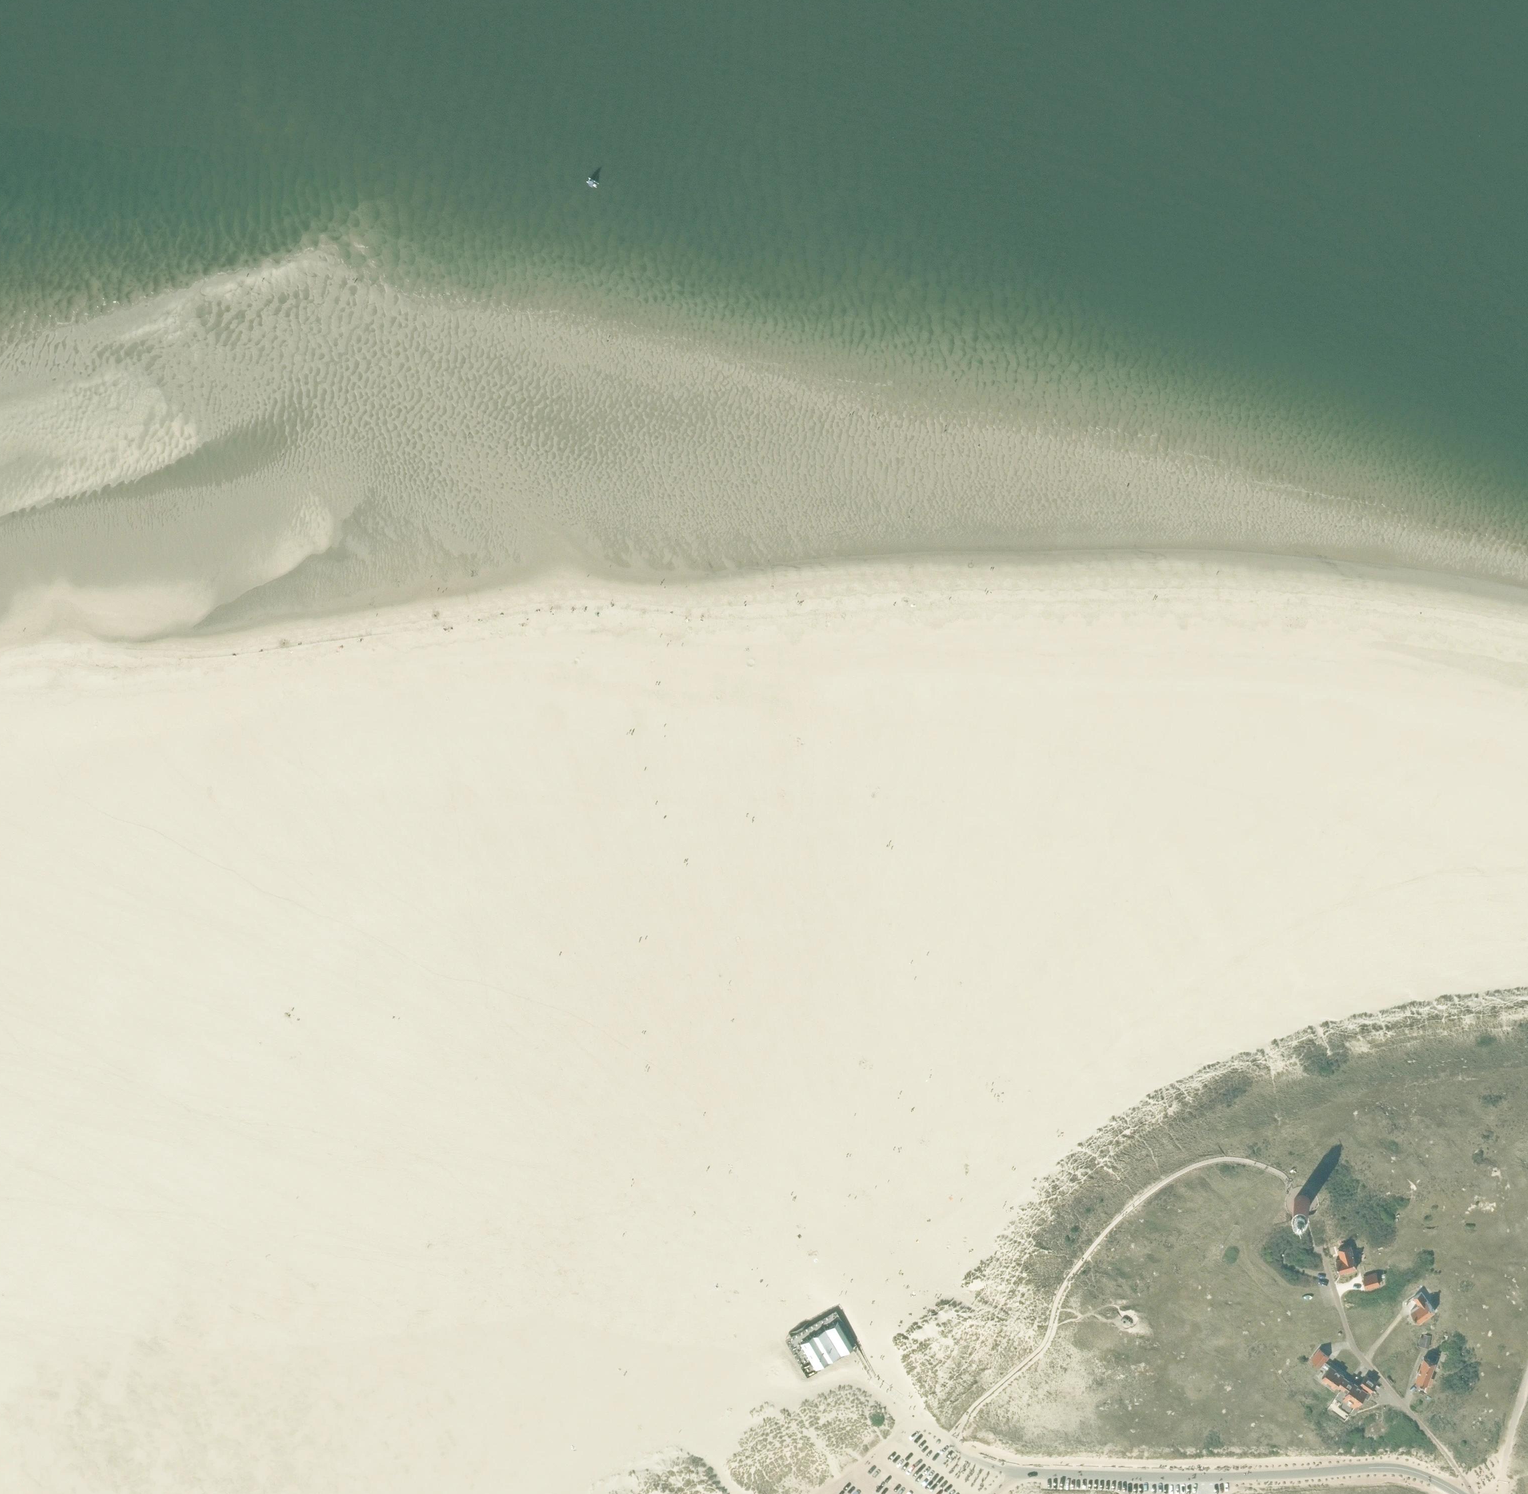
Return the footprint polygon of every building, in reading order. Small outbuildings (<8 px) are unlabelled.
[(1299,1212),(1303,1212),(1307,1211),(1309,1208),(1311,1205),(1311,1201),(1309,1198),(1306,1195),(1302,1194),(1298,1195),(1295,1197),(1293,1201),(1293,1206),(1295,1209),(1299,1212)] [(1281,1246),(1283,1250),(1279,1251),(1281,1261),(1282,1261),(1280,1252),(1282,1251),(1284,1261),(1285,1260),(1284,1254),(1292,1252),(1290,1244),(1281,1246)] [(1342,1257),(1336,1259),(1340,1272),(1357,1267),(1351,1245),(1339,1248),(1342,1257)] [(1377,1272),(1363,1275),(1367,1288),(1380,1284),(1377,1272)] [(1419,1304),(1411,1310),(1419,1322),(1435,1311),(1421,1290),(1413,1296),(1419,1304)] [(1120,1319),(1120,1321),(1123,1323),(1126,1325),(1130,1321),(1129,1320),(1130,1318),(1129,1320),(1127,1319),(1129,1317),(1128,1317),(1127,1319),(1127,1318),(1124,1316),(1122,1316),(1120,1319)] [(838,1320),(800,1341),(816,1368),(834,1357),(853,1347),(838,1320)] [(1420,1337),(1418,1345),(1421,1346),(1429,1347),(1431,1336),(1424,1334),(1423,1338),(1420,1337)] [(1320,1347),(1311,1358),(1321,1367),(1322,1366),(1326,1361),(1330,1355),(1320,1347)] [(1425,1357),(1416,1378),(1428,1383),(1436,1362),(1425,1357)] [(1337,1384),(1342,1388),(1349,1379),(1343,1375),(1344,1373),(1331,1364),(1326,1361),(1322,1366),(1327,1369),(1321,1377),(1335,1387),(1337,1384)] [(1349,1379),(1342,1388),(1347,1391),(1345,1394),(1346,1395),(1343,1399),(1355,1407),(1358,1403),(1359,1404),(1365,1395),(1368,1398),(1372,1392),(1371,1391),(1377,1382),(1366,1374),(1359,1384),(1355,1380),(1354,1382),(1349,1379)]
